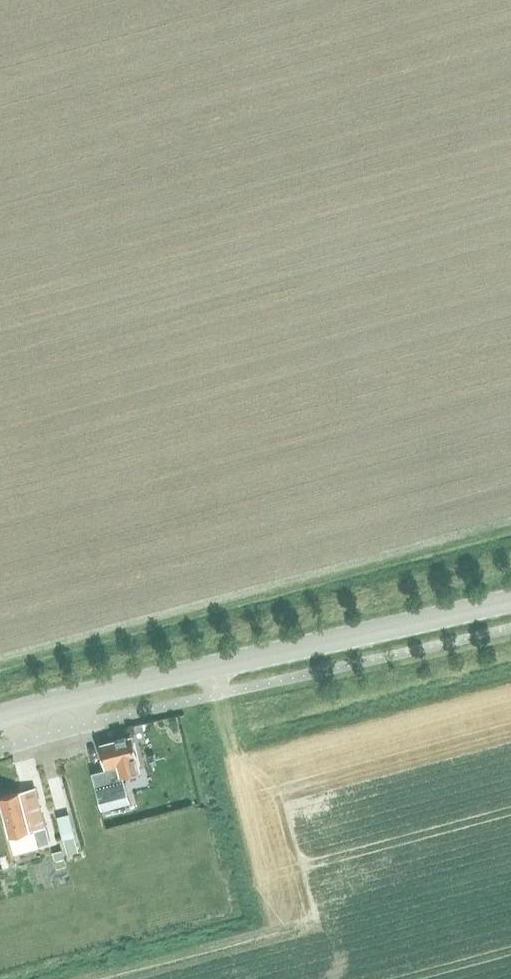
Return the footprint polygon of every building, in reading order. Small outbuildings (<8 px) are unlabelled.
[(131,734),(100,743),(107,767),(92,771),(102,807),(130,800),(122,773),(140,768),(131,734)] [(52,799),(64,797),(59,767),(47,769),(52,799)] [(36,786),(0,795),(0,798),(13,848),(37,842),(37,844),(50,841),(36,786)] [(69,812),(58,815),(63,837),(75,834),(69,812)] [(75,834),(63,837),(67,853),(79,850),(75,835),(75,834)] [(56,859),(64,857),(62,848),(54,851),(56,859)]
